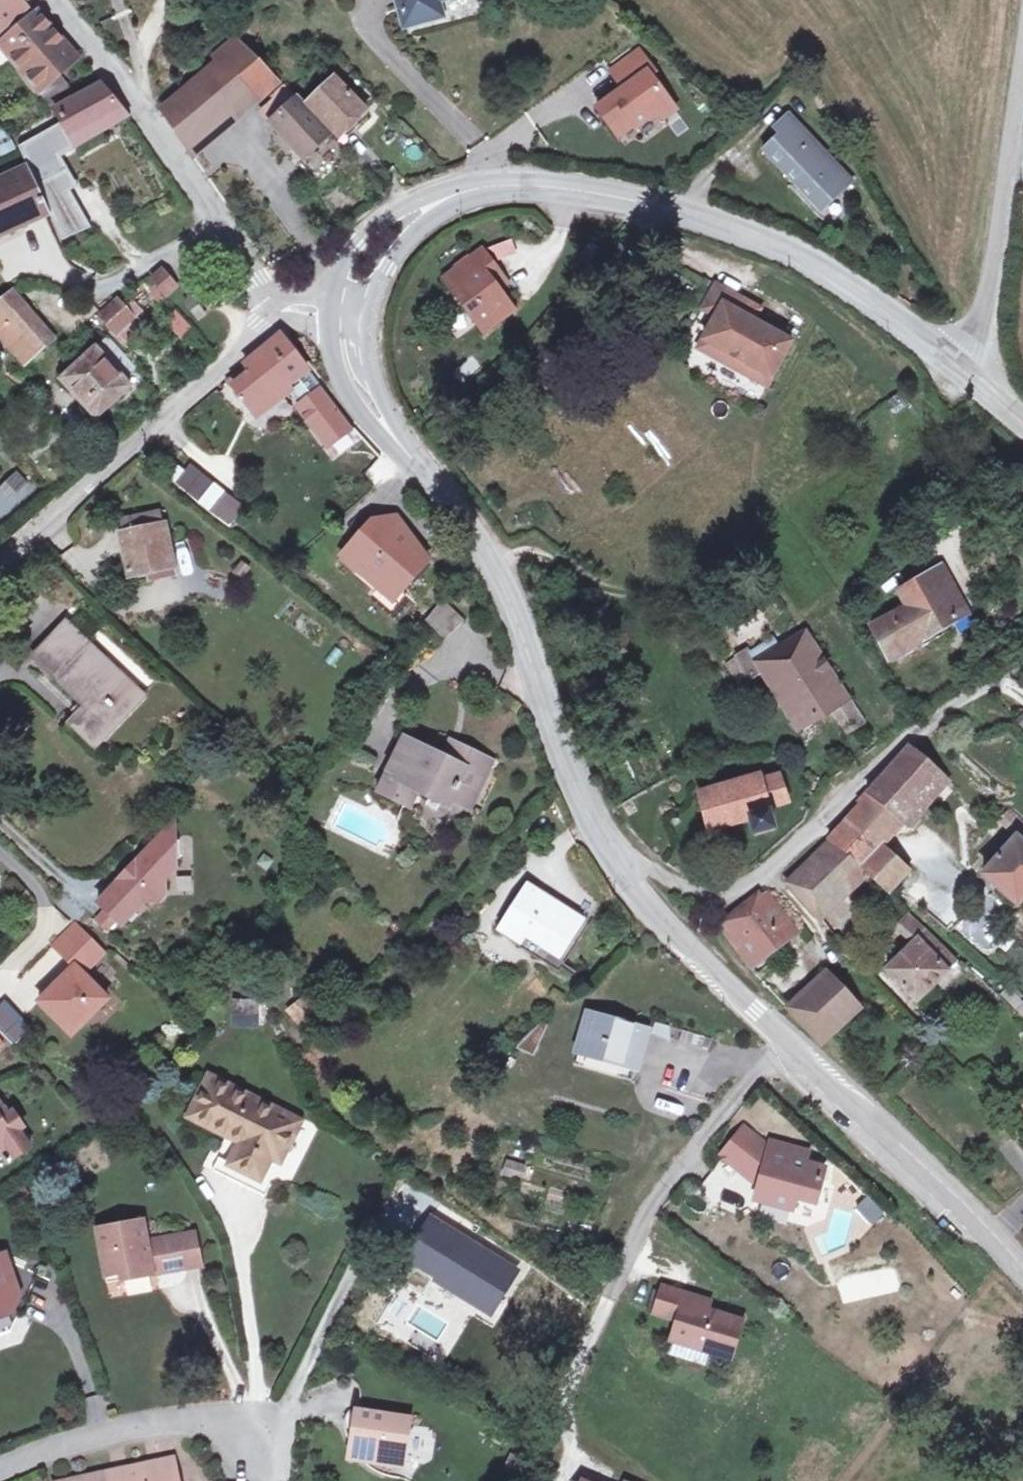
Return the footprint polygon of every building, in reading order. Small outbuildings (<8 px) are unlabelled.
[(27,8),(21,0),(0,0),(0,31),(27,8)] [(441,0),(392,0),(400,28),(440,18),(435,2),(441,0)] [(50,70),(76,48),(43,8),(0,46),(38,95),(58,78),(50,70)] [(199,156),(246,109),(226,89),(251,63),(232,44),(216,61),(219,66),(165,112),(199,156)] [(643,46),(615,68),(628,85),(602,105),(616,122),(628,124),(637,117),(640,122),(641,124),(657,112),(669,114),(681,105),(655,71),(659,67),(643,46)] [(272,83),(251,63),(226,89),(246,109),(272,83)] [(345,137),(368,113),(333,80),(310,104),(345,137)] [(80,150),(76,141),(127,112),(105,82),(60,109),(67,123),(25,147),(34,173),(45,200),(70,186),(64,175),(72,170),(65,158),(80,150)] [(265,117),(308,160),(329,136),(297,104),(289,112),(279,103),(265,117)] [(628,124),(616,122),(625,133),(640,122),(637,117),(628,124)] [(851,187),(789,121),(775,134),(783,142),(771,154),(826,212),(851,187)] [(0,130),(0,156),(14,152),(8,128),(0,130)] [(81,188),(72,170),(64,175),(70,186),(45,200),(51,215),(66,243),(95,230),(74,192),(81,188)] [(34,173),(0,188),(0,238),(51,215),(34,173)] [(507,289),(522,281),(504,253),(457,281),(489,339),(505,330),(500,321),(519,310),(512,297),(507,289)] [(180,289),(167,273),(159,280),(172,296),(180,289)] [(526,288),(522,281),(507,289),(512,297),(526,288)] [(28,306),(16,293),(0,308),(13,320),(28,306)] [(721,294),(707,319),(721,326),(734,301),(721,294)] [(199,320),(209,313),(196,297),(187,304),(199,320)] [(721,326),(703,357),(723,368),(728,360),(756,376),(751,385),(771,396),(796,351),(758,330),(748,324),(754,313),(734,301),(721,326)] [(107,318),(118,331),(134,317),(124,304),(107,318)] [(28,306),(13,320),(0,308),(0,333),(33,367),(59,340),(28,306)] [(164,320),(180,339),(191,328),(175,310),(164,320)] [(524,319),(519,310),(500,321),(505,330),(524,319)] [(754,313),(748,324),(758,330),(765,319),(754,313)] [(294,391),(316,374),(288,338),(248,368),(252,373),(234,387),(257,418),(294,391)] [(107,339),(63,383),(99,420),(132,385),(125,378),(135,367),(107,339)] [(728,360),(723,368),(751,385),(756,376),(728,360)] [(308,412),(327,398),(332,394),(316,374),(294,391),(308,412)] [(327,398),(308,412),(303,416),(325,444),(348,426),(327,398)] [(166,478),(229,529),(245,509),(182,458),(166,478)] [(20,472),(1,490),(13,502),(32,484),(20,472)] [(138,578),(193,568),(185,524),(130,534),(138,578)] [(971,613),(946,565),(898,592),(908,608),(872,628),(890,660),(925,641),(929,648),(959,631),(954,623),(971,613)] [(122,683),(129,675),(78,625),(41,663),(90,708),(83,717),(105,736),(139,701),(122,683)] [(863,731),(807,637),(759,663),(800,734),(830,717),(843,740),(863,731)] [(147,693),(129,675),(122,683),(139,701),(147,693)] [(502,772),(471,754),(462,769),(450,763),(416,744),(388,800),(419,815),(429,796),(458,811),(459,809),(478,818),(502,772)] [(459,746),(450,763),(462,769),(471,754),(459,746)] [(900,765),(871,796),(874,799),(884,807),(875,818),(896,837),(947,781),(913,752),(900,765)] [(761,775),(698,794),(707,828),(740,820),(745,834),(774,825),(769,807),(786,802),(778,777),(764,781),(761,775)] [(874,799),(832,843),(837,847),(865,872),(892,894),(910,874),(884,851),(896,837),(875,818),(884,807),(874,799)] [(1018,840),(1022,845),(1022,822),(1012,811),(1000,824),(1018,840)] [(185,821),(166,840),(182,843),(185,821)] [(182,868),(182,843),(166,840),(102,902),(108,908),(119,920),(124,926),(145,905),(168,906),(171,876),(182,868)] [(985,877),(1018,907),(1022,902),(1022,845),(1018,840),(985,877)] [(823,915),(865,872),(837,847),(796,889),(823,915)] [(509,932),(531,943),(536,935),(574,955),(593,916),(533,884),(509,932)] [(941,896),(927,912),(952,934),(967,918),(941,896)] [(739,936),(758,966),(800,927),(772,897),(764,906),(761,900),(741,919),(739,936)] [(119,920),(108,908),(97,918),(108,930),(119,920)] [(913,947),(945,979),(957,966),(905,916),(893,928),(913,947)] [(109,952),(80,926),(57,950),(79,969),(44,1005),(79,1037),(113,1000),(88,976),(109,952)] [(569,964),(574,955),(536,935),(531,943),(569,964)] [(934,991),(945,979),(913,947),(888,972),(929,1011),(941,1000),(934,991)] [(837,973),(799,1010),(830,1041),(868,1004),(837,973)] [(283,1009),(298,1029),(321,1012),(307,992),(283,1009)] [(260,1001),(238,1001),(237,1025),(259,1025),(260,1001)] [(651,1030),(595,1013),(584,1049),(580,1063),(630,1078),(639,1048),(645,1050),(651,1030)] [(548,1022),(523,1048),(540,1055),(553,1025),(548,1022)] [(248,1149),(234,1172),(264,1190),(277,1168),(284,1171),(295,1153),(286,1147),(298,1128),(221,1083),(198,1120),(248,1149)] [(4,1116),(11,1112),(0,1096),(0,1110),(4,1116)] [(7,1154),(4,1150),(11,1145),(18,1155),(33,1145),(22,1128),(27,1124),(16,1108),(11,1112),(4,1116),(0,1110),(0,1159),(7,1154)] [(286,1147),(295,1153),(307,1133),(298,1128),(286,1147)] [(738,1172),(759,1146),(746,1136),(726,1162),(738,1172)] [(759,1146),(738,1172),(755,1185),(757,1182),(764,1188),(758,1205),(795,1216),(797,1205),(807,1199),(819,1203),(826,1178),(807,1173),(810,1162),(773,1152),(772,1157),(759,1146)] [(505,1160),(502,1175),(521,1180),(525,1165),(505,1160)] [(226,1184),(257,1203),(264,1190),(234,1172),(226,1184)] [(797,1205),(816,1210),(819,1203),(807,1199),(797,1205)] [(110,1277),(190,1259),(180,1221),(149,1227),(144,1212),(96,1223),(110,1277)] [(466,1239),(471,1235),(448,1215),(412,1257),(418,1261),(426,1268),(430,1263),(444,1276),(465,1294),(462,1300),(488,1321),(524,1280),(483,1245),(479,1250),(466,1239)] [(199,1218),(180,1221),(190,1259),(207,1255),(199,1218)] [(483,1245),(471,1235),(466,1239),(479,1250),(483,1245)] [(30,1272),(9,1263),(5,1255),(0,1257),(0,1337),(11,1333),(19,1316),(13,1312),(30,1272)] [(431,1291),(444,1276),(430,1263),(426,1268),(418,1261),(409,1272),(431,1291)] [(39,1276),(30,1272),(13,1312),(19,1316),(39,1276)] [(709,1308),(664,1294),(656,1320),(679,1328),(685,1311),(705,1318),(709,1308)] [(396,1295),(378,1321),(433,1359),(442,1346),(411,1324),(420,1312),(396,1295)] [(705,1318),(685,1311),(679,1328),(673,1346),(732,1365),(743,1329),(705,1318)] [(351,1460),(360,1461),(378,1477),(400,1480),(403,1469),(412,1422),(360,1413),(351,1460)] [(174,1455),(148,1461),(152,1471),(176,1465),(174,1455)] [(176,1465),(152,1471),(148,1461),(53,1480),(179,1480),(176,1465)]
